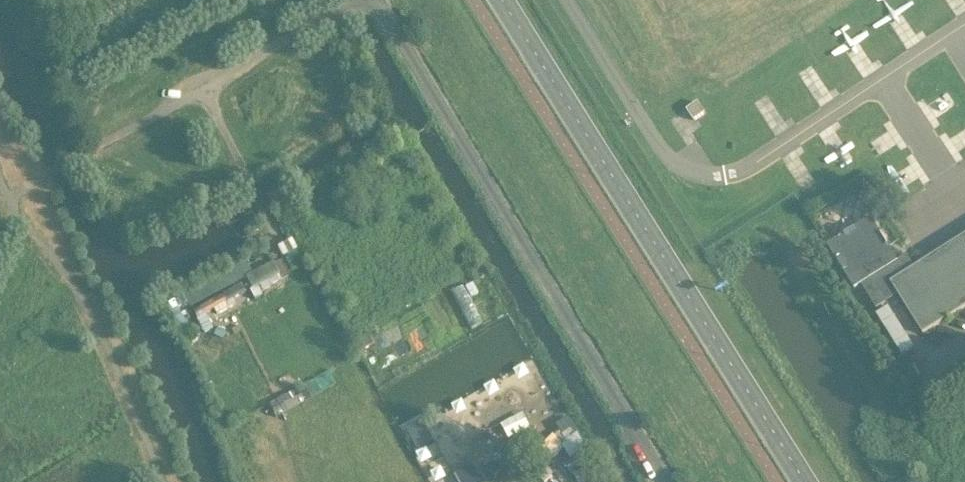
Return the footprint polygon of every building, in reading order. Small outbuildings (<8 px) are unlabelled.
[(705,114),(697,102),(686,110),(694,121),(705,114)] [(915,268),(907,256),(898,261),(871,218),(827,246),(855,290),(861,285),(876,309),(886,303),(884,299),(896,292),(923,334),(964,308),(964,237),(915,268)] [(291,239),(277,247),(283,257),(297,249),(291,239)] [(245,276),(251,273),(243,259),(181,293),(189,307),(245,276)] [(281,261),(273,265),(271,262),(251,273),(245,276),(252,289),(256,286),(274,277),(277,282),(288,277),(281,261)] [(482,281),(466,289),(471,298),(487,290),(482,281)] [(252,289),(249,290),(254,300),(262,296),(256,286),(252,289)] [(222,295),(193,312),(205,334),(212,330),(204,315),(241,294),(237,288),(223,296),(222,295)] [(191,334),(174,301),(167,304),(170,311),(168,312),(182,338),(191,334)] [(914,348),(892,312),(888,307),(876,314),(901,356),(914,348)] [(275,416),(303,401),(296,388),(268,403),(275,416)] [(568,419),(558,426),(567,440),(577,433),(568,419)] [(423,421),(406,430),(417,450),(434,441),(423,421)] [(553,438),(542,450),(545,453),(551,459),(562,446),(560,444),(553,438)] [(581,454),(565,464),(570,473),(586,463),(581,454)] [(509,455),(497,462),(503,472),(516,465),(509,455)] [(481,471),(488,481),(501,474),(495,463),(481,471)] [(455,476),(458,481),(481,481),(472,466),(455,476)] [(573,474),(577,481),(584,481),(592,478),(586,467),(573,474)]
